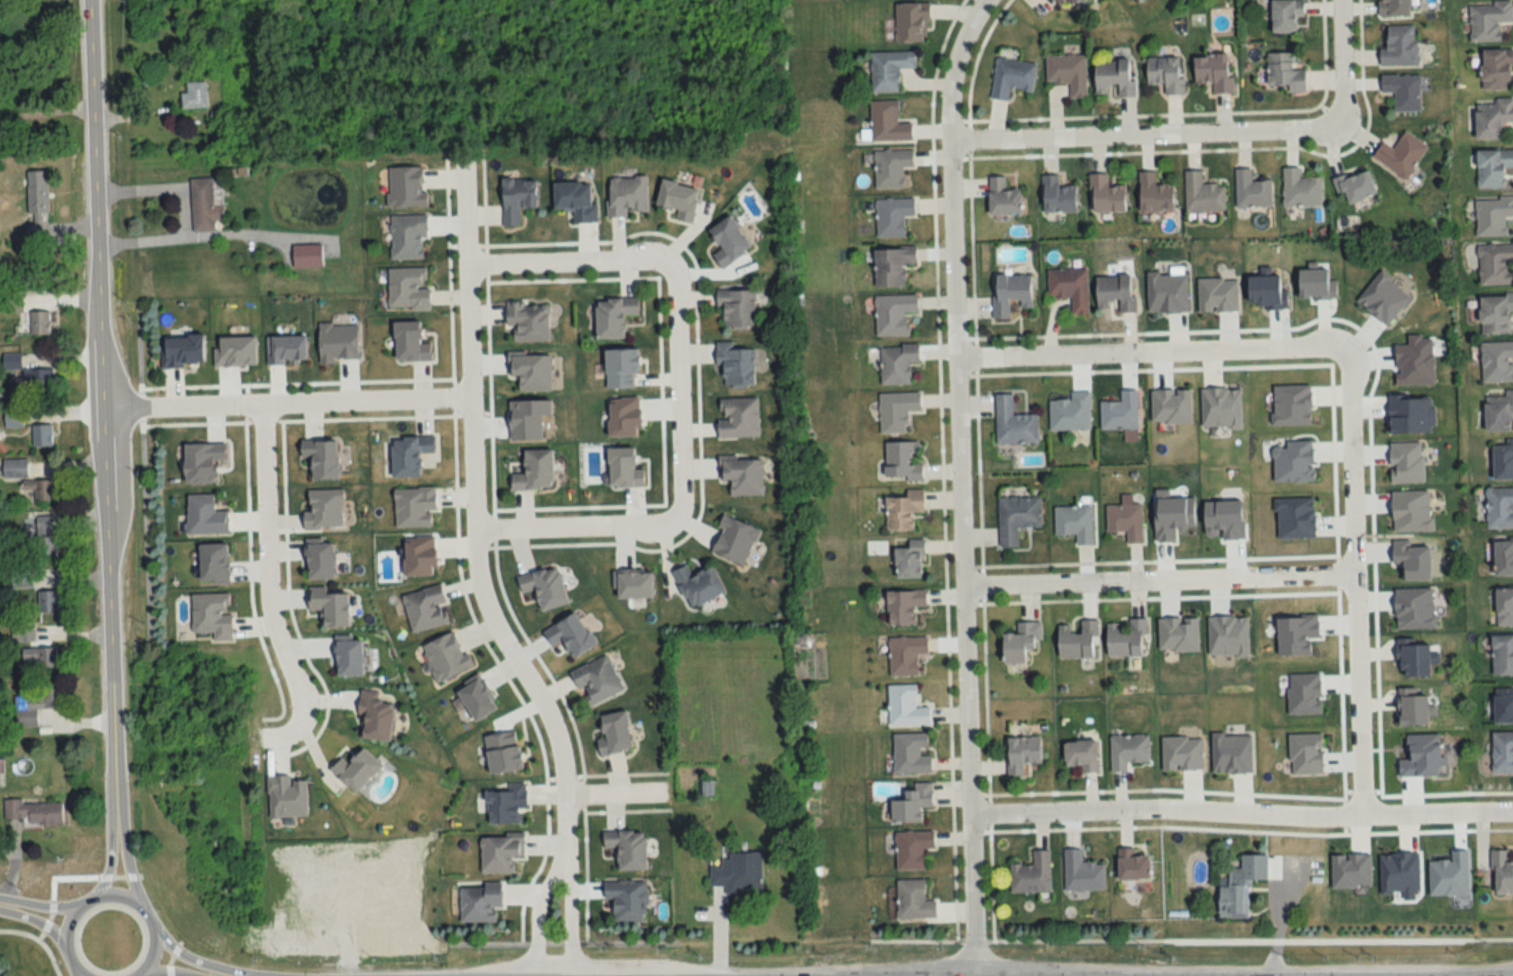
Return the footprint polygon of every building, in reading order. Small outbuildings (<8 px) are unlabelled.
[(1272,33),(1297,33),(1297,17),(1303,17),(1303,0),(1272,0),(1272,33)] [(1380,16),(1410,16),(1410,0),(1380,0),(1380,16)] [(1470,42),(1501,42),(1501,23),(1512,23),(1512,19),(1512,2),(1470,3),(1470,42)] [(895,3),(895,42),(926,42),(926,3),(895,3)] [(1417,66),(1417,26),(1386,26),(1386,48),(1380,48),(1380,66),(1417,66)] [(1511,50),(1482,50),(1483,90),(1511,90),(1511,50)] [(899,92),(898,68),(915,68),(915,51),(870,52),(871,93),(899,92)] [(1305,70),(1294,70),(1294,52),(1267,53),(1267,86),(1288,86),(1288,92),(1305,92),(1305,70)] [(1086,55),(1046,55),(1046,83),(1070,83),(1070,98),(1087,98),(1086,55)] [(1212,93),(1233,93),(1233,55),(1194,55),(1195,83),(1212,82),(1212,93)] [(1164,94),(1183,94),(1183,57),(1147,57),(1147,83),(1164,83),(1164,94)] [(1035,63),(996,58),(991,99),(1008,101),(1009,88),(1032,91),(1035,63)] [(1095,60),(1095,96),(1109,96),(1109,86),(1117,86),(1117,97),(1133,97),(1133,61),(1095,60)] [(1420,75),(1381,75),(1381,93),(1394,93),(1394,112),(1420,112),(1420,75)] [(186,93),(181,93),(181,108),(206,107),(205,81),(186,82),(186,93)] [(1503,139),(1503,124),(1512,124),(1512,98),(1496,98),(1496,104),(1477,104),(1477,139),(1503,139)] [(871,141),(912,141),(912,122),(901,122),(900,100),(870,101),(871,141)] [(1428,146),(1405,131),(1393,149),(1383,142),(1372,158),(1405,180),(1428,146)] [(1506,188),(1505,168),(1512,167),(1512,150),(1477,150),(1478,188),(1506,188)] [(913,168),(913,151),(875,151),(875,189),(903,189),(903,168),(913,168)] [(1283,168),(1283,207),(1321,207),(1321,178),(1299,179),(1299,168),(1283,168)] [(1236,208),(1272,208),(1271,181),(1251,181),(1251,169),(1235,169),(1236,208)] [(1333,180),(1337,195),(1346,192),(1349,204),(1377,196),(1369,169),(1333,180)] [(26,171),(27,216),(37,216),(37,215),(47,215),(47,171),(26,171)] [(1225,213),(1225,185),(1202,185),(1202,171),(1185,171),(1185,213),(1225,213)] [(1139,212),(1174,212),(1174,184),(1155,184),(1155,172),(1139,172),(1139,212)] [(1108,186),(1108,174),(1090,174),(1090,212),(1125,212),(1125,186),(1108,186)] [(1076,186),(1059,186),(1059,176),(1043,176),(1043,213),(1076,213),(1076,186)] [(190,180),(193,232),(223,230),(220,178),(190,180)] [(646,178),(609,178),(609,215),(647,215),(646,178)] [(989,215),(1021,215),(1021,190),(1005,190),(1005,178),(989,178),(989,215)] [(503,225),(520,225),(520,208),(536,209),(537,179),(503,179),(503,225)] [(700,188),(662,181),(657,208),(678,212),(676,220),(693,223),(700,188)] [(555,211),(573,210),(573,223),(595,223),(594,182),(554,183),(555,211)] [(1476,198),(1476,236),(1507,236),(1507,217),(1512,217),(1512,197),(1476,198)] [(876,238),(904,238),(904,217),(914,217),(914,200),(876,200),(876,238)] [(390,259),(426,259),(426,216),(390,216),(390,259)] [(709,230),(722,249),(712,255),(722,269),(752,249),(730,216),(709,230)] [(41,237),(41,223),(28,223),(28,237),(41,237)] [(1479,244),(1479,285),(1512,285),(1512,244),(1479,244)] [(292,245),(292,268),(322,268),(322,245),(292,245)] [(875,289),(905,289),(905,266),(916,265),(916,249),(874,250),(875,289)] [(1048,270),(1048,298),(1072,298),(1072,317),(1088,317),(1087,270),(1048,270)] [(1031,308),(1031,276),(993,276),(993,321),(1010,320),(1010,308),(1031,308)] [(1135,312),(1133,276),(1096,277),(1098,306),(1118,305),(1119,313),(1135,312)] [(721,327),(755,327),(755,290),(721,290),(721,327)] [(1480,295),(1480,336),(1512,336),(1512,312),(1512,295),(1480,295)] [(876,337),(908,337),(907,314),(918,313),(918,296),(875,297),(876,337)] [(625,316),(639,316),(639,299),(597,300),(598,339),(626,339),(625,316)] [(549,342),(549,304),(508,304),(508,342),(549,342)] [(49,312),(30,312),(30,336),(49,336),(49,312)] [(395,362),(430,361),(430,345),(420,345),(420,322),(395,323),(395,362)] [(725,366),(725,387),(754,387),(754,343),(716,343),(716,366),(725,366)] [(1482,343),(1482,383),(1512,383),(1512,343),(1482,343)] [(880,347),(881,386),(911,386),(910,364),(919,364),(919,346),(880,347)] [(1101,430),(1138,430),(1138,391),(1120,391),(1120,403),(1101,403),(1101,430)] [(1505,391),(1505,396),(1485,396),(1485,433),(1512,433),(1512,418),(1512,391),(1505,391)] [(1049,431),(1090,431),(1090,392),(1070,392),(1070,401),(1049,401),(1049,431)] [(879,394),(879,434),(907,434),(907,412),(920,412),(920,394),(879,394)] [(996,444),(1037,444),(1037,415),(1013,415),(1013,395),(996,395),(996,444)] [(719,439),(758,439),(758,398),(719,398),(719,439)] [(52,426),(31,426),(31,446),(52,446),(52,426)] [(393,479),(420,478),(420,454),(435,454),(435,437),(392,439),(393,479)] [(1494,440),(1494,480),(1512,480),(1512,440),(1494,440)] [(884,444),(886,481),(922,480),(922,463),(920,463),(919,442),(884,444)] [(609,448),(609,487),(644,487),(644,470),(634,470),(634,448),(609,448)] [(553,450),(524,450),(525,474),(510,474),(511,491),(554,491),(553,450)] [(2,477),(26,477),(26,460),(2,460),(2,477)] [(731,496),(763,496),(763,460),(719,461),(720,481),(731,481),(731,496)] [(34,502),(54,502),(54,480),(22,480),(22,491),(34,491),(34,502)] [(1487,488),(1487,529),(1512,529),(1512,488),(1487,488)] [(923,513),(923,490),(905,490),(905,497),(886,497),(886,531),(912,531),(912,513),(923,513)] [(1041,528),(1040,497),(999,497),(999,548),(1018,548),(1018,528),(1041,528)] [(1106,505),(1106,532),(1126,532),(1126,545),(1142,545),(1142,505),(1106,505)] [(1054,507),(1054,535),(1076,535),(1076,546),(1092,546),(1092,507),(1054,507)] [(36,557),(54,557),(54,514),(36,514),(36,557)] [(923,541),(908,541),(908,549),(895,549),(895,579),(923,579),(923,541)] [(1496,542),(1496,577),(1512,577),(1512,542),(1496,542)] [(541,611),(568,605),(559,566),(517,576),(521,594),(536,591),(541,611)] [(725,593),(714,568),(692,577),(687,566),(673,572),(689,609),(725,593)] [(402,595),(411,633),(449,624),(440,586),(402,595)] [(1496,589),(1496,626),(1512,626),(1512,589),(1496,589)] [(926,607),(926,591),(887,593),(888,627),(916,626),(915,608),(926,607)] [(58,593),(38,593),(38,614),(58,614),(58,593)] [(1146,620),(1127,620),(1128,624),(1107,625),(1107,657),(1146,657),(1146,620)] [(1058,659),(1097,658),(1097,622),(1080,622),(1080,633),(1070,633),(1070,626),(1058,626),(1058,659)] [(1003,635),(1004,665),(1027,665),(1026,651),(1040,651),(1040,623),(1016,624),(1016,635),(1003,635)] [(1493,636),(1493,675),(1512,675),(1512,636),(1493,636)] [(928,654),(928,637),(889,637),(889,676),(917,676),(917,654),(928,654)] [(57,649),(21,649),(21,668),(57,668),(57,649)] [(577,690),(582,688),(589,706),(623,692),(609,655),(569,671),(577,690)] [(889,685),(889,726),(930,726),(930,707),(917,707),(917,685),(889,685)] [(1495,687),(1495,725),(1512,725),(1512,687),(1495,687)] [(61,709),(61,690),(41,690),(41,698),(14,698),(14,728),(36,728),(36,710),(61,709)] [(390,742),(393,704),(379,703),(380,693),(360,692),(358,740),(390,742)] [(627,712),(601,716),(605,739),(598,740),(600,757),(633,751),(627,712)] [(1493,733),(1493,774),(1512,774),(1512,733),(1493,733)] [(931,774),(931,753),(928,753),(928,734),(894,734),(894,774),(931,774)] [(1148,736),(1110,736),(1110,773),(1126,773),(1126,763),(1148,763),(1148,736)] [(1041,764),(1040,738),(1007,739),(1007,777),(1024,777),(1024,764),(1041,764)] [(1081,767),(1081,774),(1098,774),(1097,742),(1064,743),(1065,768),(1081,767)] [(342,774),(358,791),(379,770),(363,753),(342,774)] [(893,824),(922,824),(922,809),(933,809),(932,784),(916,784),(916,791),(902,792),(903,801),(892,801),(893,824)] [(528,812),(527,785),(487,787),(489,825),(522,824),(522,812),(528,812)] [(22,826),(62,825),(61,804),(22,804),(22,801),(3,801),(4,820),(22,820),(22,826)] [(646,832),(603,833),(604,850),(619,850),(619,873),(647,873),(646,832)] [(925,871),(924,849),(934,849),(934,832),(895,833),(896,871),(925,871)] [(481,874),(514,874),(514,859),(524,859),(524,837),(481,838),(481,874)] [(1081,850),(1064,850),(1064,891),(1104,891),(1104,863),(1081,863),(1081,850)] [(1119,881),(1150,881),(1150,855),(1136,855),(1136,850),(1119,850),(1119,881)] [(1011,894),(1050,893),(1049,851),(1032,852),(1032,865),(1010,866),(1011,894)] [(1509,863),(1509,851),(1493,851),(1493,895),(1512,895),(1512,863),(1509,863)] [(709,865),(710,888),(726,888),(726,895),(762,895),(761,854),(729,854),(729,865),(709,865)] [(1220,880),(1219,918),(1247,919),(1248,882),(1267,882),(1268,857),(1240,856),(1240,870),(1229,870),(1228,880),(1220,880)] [(604,882),(605,900),(614,900),(615,923),(646,923),(645,881),(604,882)] [(936,919),(936,901),(924,902),(924,881),(897,881),(897,920),(936,919)] [(500,886),(460,886),(460,923),(500,923),(500,886)]
